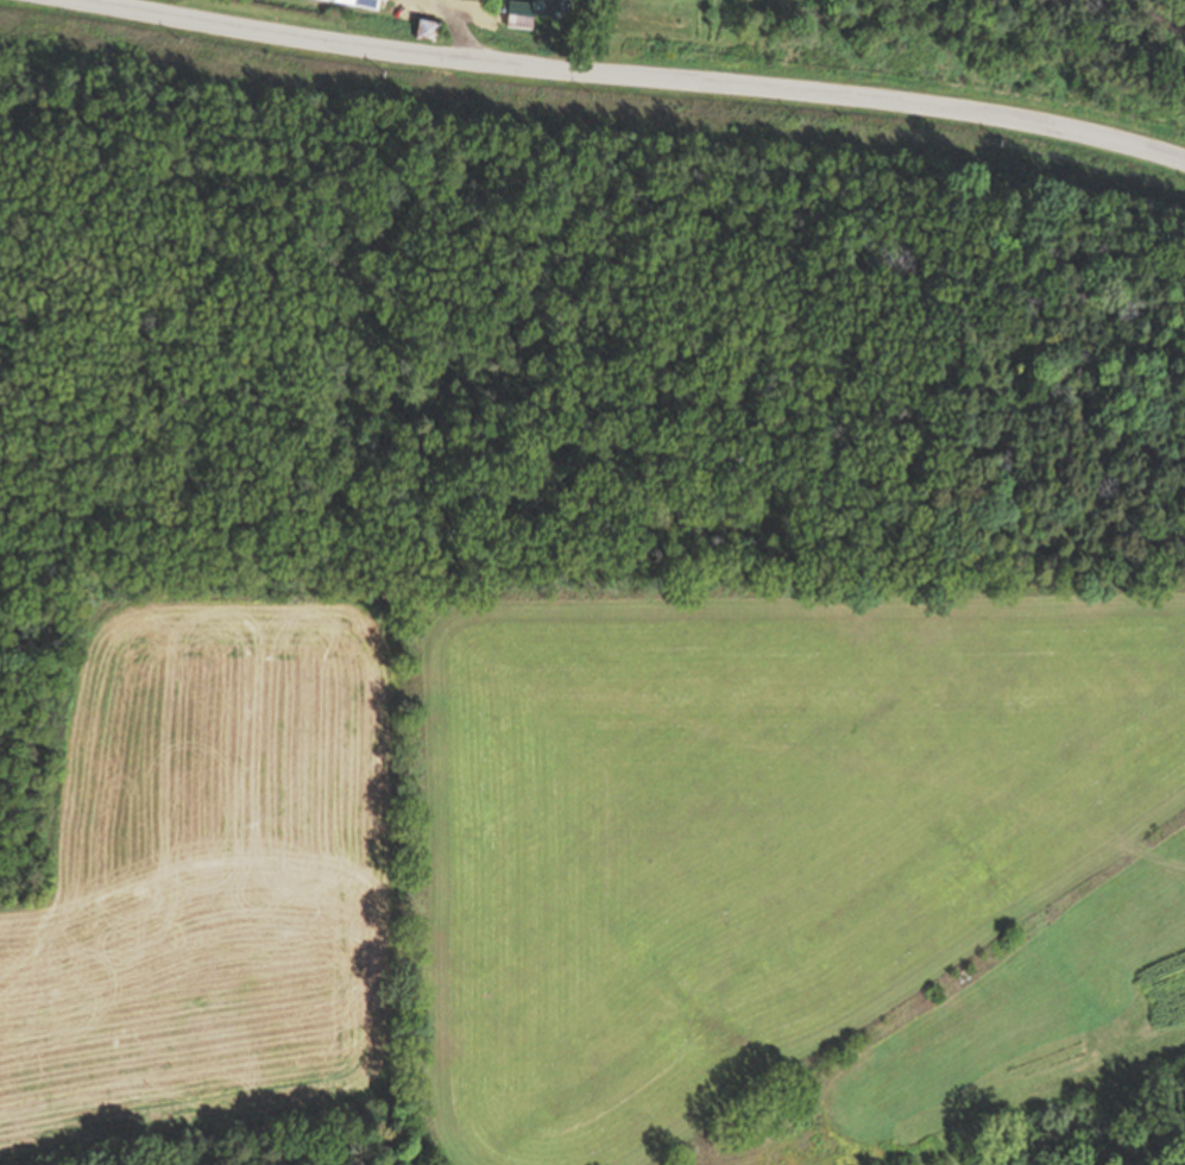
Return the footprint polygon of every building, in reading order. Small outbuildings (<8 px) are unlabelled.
[(379,12),(381,0),(320,0),(379,12)] [(535,14),(565,18),(565,12),(569,13),(572,1),(567,0),(537,0),(535,14)] [(440,25),(421,22),(419,40),(438,43),(440,25)]
